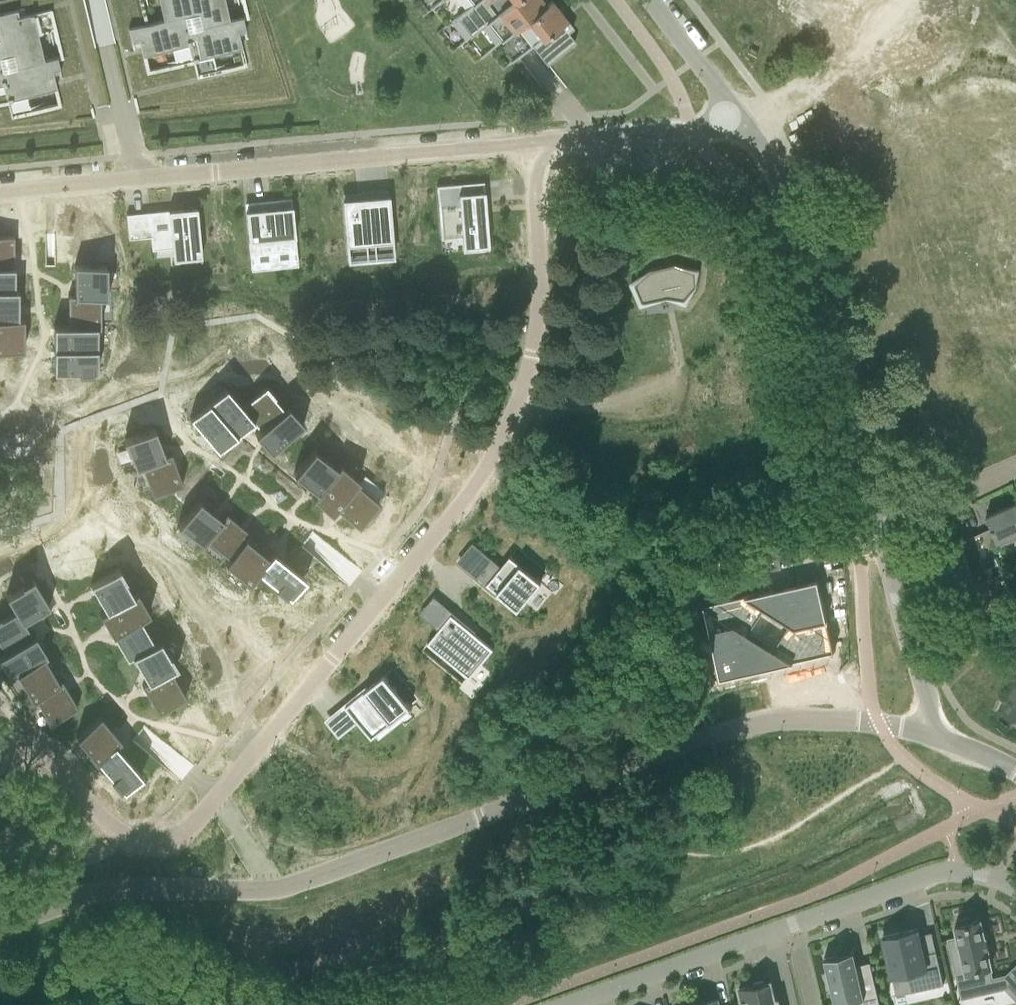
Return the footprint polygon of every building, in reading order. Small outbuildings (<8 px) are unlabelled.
[(163,21),(163,23),(184,18),(192,16),(188,0),(158,0),(163,21)] [(228,0),(188,0),(192,16),(199,15),(202,27),(233,20),(228,0)] [(455,18),(456,19),(470,36),(469,36),(470,37),(487,24),(496,16),(487,4),(492,0),(478,0),(472,5),(455,18)] [(487,24),(500,41),(500,42),(527,21),(546,6),(545,5),(544,3),(541,0),(517,0),(513,3),(496,16),(487,24)] [(873,11),(888,0),(864,0),(873,11)] [(903,14),(920,2),(918,0),(892,0),(903,14)] [(546,6),(527,21),(541,38),(531,45),(532,46),(546,64),(547,64),(574,42),(567,33),(573,28),(565,19),(552,2),(546,6)] [(0,15),(0,30),(6,56),(13,55),(16,68),(43,61),(37,34),(56,30),(51,10),(15,19),(13,12),(0,15)] [(176,67),(193,63),(194,63),(187,33),(184,18),(163,23),(163,21),(128,29),(130,40),(138,38),(142,56),(171,49),(176,67)] [(242,18),(233,20),(202,27),(202,29),(187,33),(194,63),(193,63),(196,78),(216,74),(216,71),(212,55),(242,48),(237,31),(245,29),(242,18)] [(7,103),(11,119),(31,114),(26,95),(56,88),(52,71),(59,69),(56,58),(43,61),(16,68),(17,70),(2,73),(9,103),(7,103)] [(7,103),(9,103),(2,73),(0,67),(0,105),(7,103)] [(483,182),(436,186),(440,240),(442,240),(442,238),(461,237),(462,248),(486,246),(488,246),(487,235),(483,182)] [(362,198),(341,200),(346,262),(348,261),(348,255),(361,254),(361,258),(378,257),(378,253),(391,251),(391,258),(393,258),(388,190),(361,192),(362,198)] [(269,206),(244,208),(249,253),(250,253),(253,253),(253,252),(296,248),(291,198),(268,200),(269,206)] [(169,210),(126,215),(128,239),(150,237),(151,250),(171,248),(198,246),(200,246),(196,213),(170,215),(169,210)] [(0,236),(0,267),(13,267),(13,236),(0,236)] [(631,284),(634,291),(637,290),(638,294),(636,295),(639,304),(640,305),(641,306),(642,306),(648,304),(648,303),(660,299),(660,301),(666,299),(670,300),(670,298),(674,300),(674,301),(684,304),(685,304),(686,303),(690,297),(688,296),(691,292),(693,293),(696,287),(696,286),(697,281),(695,281),(695,278),(697,278),(698,272),(698,271),(697,270),(688,267),(688,270),(681,267),(681,266),(675,264),(674,264),(664,266),(665,268),(661,268),(660,266),(651,268),(650,268),(650,269),(644,273),(646,275),(640,280),(639,277),(632,283),(631,283),(631,284)] [(45,265),(34,265),(34,314),(67,314),(67,295),(67,265),(55,265),(55,266),(45,266),(45,265)] [(105,265),(73,265),(74,295),(74,296),(99,296),(99,297),(106,297),(106,293),(105,269),(105,265)] [(13,289),(13,267),(0,267),(0,290),(13,289)] [(0,290),(0,320),(17,319),(17,289),(13,289),(0,290)] [(74,295),(67,295),(67,314),(67,325),(69,326),(96,326),(96,327),(99,327),(99,326),(99,323),(99,299),(99,297),(99,296),(74,296),(74,295)] [(0,320),(0,351),(23,350),(23,318),(17,319),(0,320)] [(67,325),(53,325),(53,349),(91,349),(91,350),(96,350),(96,349),(96,348),(96,327),(96,326),(69,326),(67,325)] [(91,349),(53,349),(53,373),(92,373),(96,373),(96,350),(91,350),(91,349)] [(241,406),(240,406),(252,420),(252,421),(259,430),(261,429),(284,409),(283,409),(282,407),(266,389),(264,386),(241,406)] [(225,387),(208,402),(211,405),(210,406),(235,435),(252,421),(252,420),(240,406),(241,406),(228,390),(225,387)] [(205,403),(189,417),(217,450),(235,435),(210,406),(211,405),(208,402),(207,402),(205,403)] [(259,430),(254,434),(270,453),(303,425),(302,424),(288,407),(287,406),(283,409),(284,409),(261,429),(259,430)] [(154,428),(124,439),(125,442),(134,465),(135,469),(141,467),(141,466),(165,457),(164,456),(154,428)] [(212,472),(198,490),(225,513),(250,533),(272,551),(286,563),(299,547),(298,546),(312,530),(312,531),(328,511),(312,498),(240,439),(217,467),(225,474),(220,479),(212,472)] [(313,449),(293,473),(316,493),(317,492),(337,469),(336,468),(335,467),(316,451),(313,449)] [(165,457),(141,466),(141,467),(142,468),(150,491),(152,495),(182,483),(171,454),(164,456),(165,457)] [(316,493),(312,498),(328,511),(331,513),(335,508),(334,508),(355,483),(355,484),(358,480),(357,479),(340,465),(339,464),(336,468),(337,469),(317,492),(316,493)] [(355,483),(334,508),(335,508),(358,527),(378,503),(375,500),(357,485),(355,484),(355,483)] [(198,499),(178,524),(181,526),(199,542),(202,544),(207,539),(206,538),(222,519),(221,518),(198,499)] [(986,516),(991,528),(998,542),(999,542),(1015,535),(1015,503),(1015,502),(986,516)] [(222,519),(206,538),(207,539),(208,540),(227,556),(228,557),(229,557),(245,538),(246,538),(250,533),(225,513),(221,518),(222,519)] [(960,541),(932,550),(946,595),(965,589),(974,586),(974,584),(970,572),(963,548),(972,544),(979,559),(994,553),(984,531),(964,540),(960,541)] [(228,557),(224,562),(227,564),(246,580),(249,582),(257,572),(257,571),(268,557),(267,556),(246,538),(245,538),(229,557),(228,557)] [(268,557),(257,571),(257,572),(285,595),(289,598),(305,579),(302,576),(286,563),(272,551),(267,556),(268,557)] [(491,558),(477,576),(518,610),(541,582),(541,581),(540,580),(511,557),(510,556),(501,566),(491,558)] [(117,568),(90,584),(105,610),(105,611),(133,595),(132,594),(131,592),(119,571),(117,568)] [(9,593),(5,595),(15,611),(15,610),(22,622),(23,622),(49,606),(33,579),(30,581),(9,593)] [(719,679),(760,670),(834,653),(818,579),(777,588),(703,605),(719,679)] [(105,610),(99,614),(111,634),(139,618),(139,619),(149,613),(148,612),(137,593),(136,592),(132,594),(133,595),(105,611),(105,610)] [(0,619),(0,645),(3,650),(4,652),(4,653),(32,637),(31,636),(23,622),(22,622),(15,610),(15,611),(0,619)] [(451,614),(427,643),(428,643),(429,644),(468,677),(469,677),(469,678),(493,649),(451,614)] [(139,618),(111,634),(127,661),(133,658),(132,657),(154,644),(153,643),(153,641),(140,620),(139,619),(139,618)] [(0,654),(0,661),(9,677),(14,675),(16,673),(16,672),(43,656),(44,657),(47,655),(34,634),(31,636),(32,637),(4,653),(4,652),(1,654),(0,654)] [(154,644),(132,657),(133,658),(147,682),(169,670),(170,670),(175,667),(173,664),(161,643),(159,640),(153,643),(154,644)] [(43,656),(16,672),(16,673),(17,675),(30,696),(32,699),(34,697),(59,682),(58,681),(44,657),(43,656)] [(147,682),(141,685),(157,712),(185,696),(183,693),(171,672),(170,670),(169,670),(147,682)] [(384,675),(345,706),(371,738),(410,707),(410,706),(409,705),(385,676),(385,675),(384,675)] [(59,682),(34,697),(35,699),(48,720),(50,723),(77,707),(61,680),(58,681),(59,682)] [(100,715),(75,736),(78,739),(94,757),(95,759),(114,743),(115,744),(120,739),(100,715)] [(114,743),(95,759),(96,760),(120,788),(123,792),(142,776),(139,772),(115,744),(114,743)] [(1006,975),(991,979),(989,967),(991,966),(987,949),(988,949),(985,937),(984,937),(980,920),(969,922),(968,918),(958,920),(959,925),(955,925),(958,937),(948,939),(958,980),(972,977),(976,994),(1005,988),(1015,999),(1015,966),(1006,975)] [(883,937),(882,937),(889,967),(891,976),(892,976),(906,973),(910,992),(911,992),(943,985),(936,952),(923,954),(917,929),(883,937)] [(870,966),(869,966),(870,970),(860,972),(858,965),(856,965),(853,951),(823,958),(834,1004),(855,1000),(856,1004),(879,1004),(870,966)] [(777,1000),(775,1000),(770,981),(764,983),(763,980),(753,983),(753,985),(738,989),(742,1004),(779,1004),(777,1000)]
